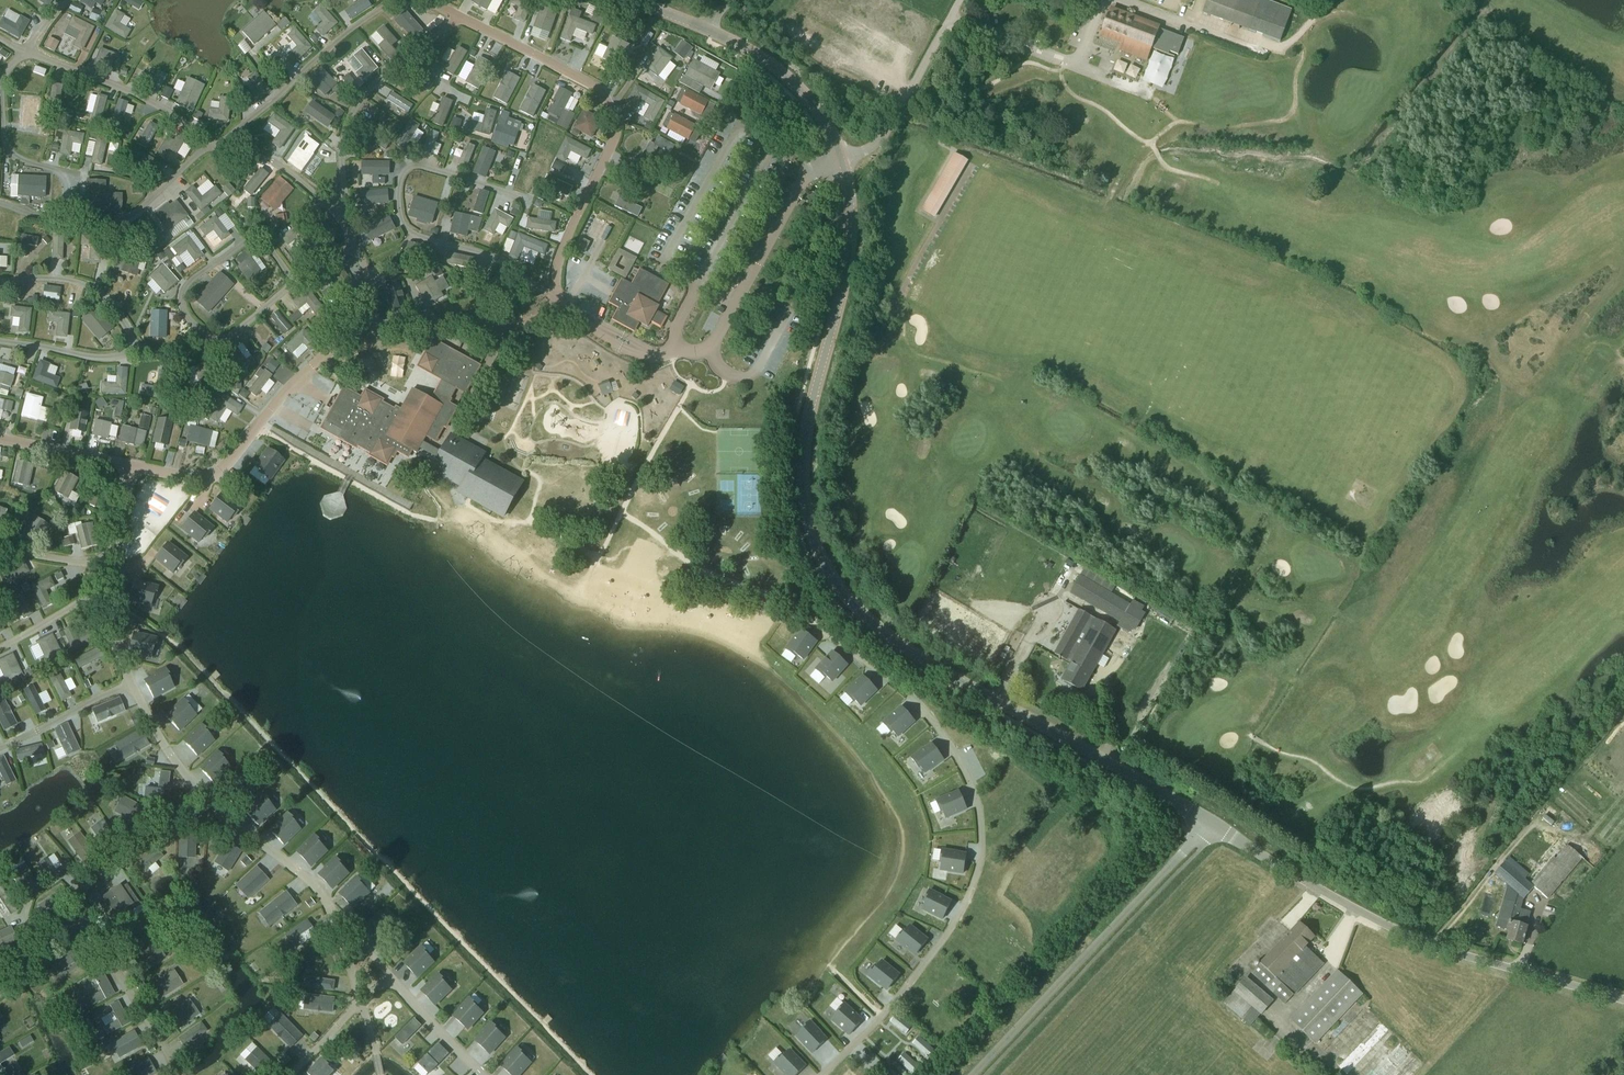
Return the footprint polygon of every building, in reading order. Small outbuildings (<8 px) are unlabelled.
[(346,12),(352,20),(373,7),(368,0),(364,0),(346,12)] [(406,0),(399,6),(403,10),(410,4),(406,0)] [(472,3),(488,11),(493,0),(474,0),(472,3)] [(531,0),(512,0),(511,3),(519,6),(514,18),(524,22),(533,1),(531,0)] [(557,6),(565,9),(568,0),(559,0),(557,6)] [(1230,23),(1251,31),(1262,0),(1207,0),(1203,12),(1230,23)] [(1280,41),(1291,10),(1265,0),(1262,0),(1251,31),(1280,41)] [(69,9),(80,15),(84,6),(73,1),(69,9)] [(558,10),(542,4),(534,27),(551,32),(558,10)] [(41,5),(37,10),(43,15),(47,9),(41,5)] [(339,25),(322,6),(315,13),(324,24),(318,30),(325,38),(339,25)] [(607,12),(598,8),(593,17),(593,19),(602,24),(607,12)] [(89,19),(98,22),(102,13),(93,9),(89,19)] [(125,38),(131,29),(119,22),(124,14),(116,9),(106,27),(125,38)] [(425,32),(406,10),(394,20),(402,28),(403,27),(415,41),(425,32)] [(1150,48),(1168,55),(1175,36),(1157,30),(1158,28),(1111,10),(1101,37),(1124,46),(1122,52),(1146,61),(1150,48)] [(275,26),(263,13),(243,31),(255,45),(275,26)] [(22,14),(16,24),(5,17),(0,25),(0,27),(20,38),(30,19),(22,14)] [(82,50),(95,25),(73,14),(68,24),(81,31),(73,45),(82,50)] [(569,15),(560,38),(570,42),(576,28),(593,34),(596,25),(569,15)] [(282,30),(290,23),(284,16),(276,23),(282,30)] [(397,40),(384,25),(372,36),(393,60),(400,54),(391,45),(397,40)] [(313,46),(296,28),(288,35),(297,45),(285,56),(292,65),(313,46)] [(653,34),(648,31),(641,44),(647,47),(653,34)] [(309,38),(315,44),(319,40),(314,34),(309,38)] [(614,36),(603,58),(620,65),(630,43),(614,36)] [(45,47),(54,52),(58,44),(49,39),(45,47)] [(684,41),(676,52),(685,59),(694,48),(684,41)] [(123,56),(101,47),(94,65),(116,73),(123,56)] [(365,65),(357,71),(364,80),(380,67),(363,47),(355,54),(365,65)] [(460,47),(458,47),(456,50),(457,52),(446,70),(453,75),(467,52),(463,50),(463,49),(460,47)] [(658,47),(644,65),(659,76),(673,58),(658,47)] [(0,51),(0,55),(5,59),(9,53),(2,48),(0,51)] [(493,63),(479,56),(466,82),(479,89),(493,63)] [(720,73),(695,59),(686,76),(712,90),(720,73)] [(1125,74),(1129,63),(1118,60),(1115,70),(1125,74)] [(438,67),(433,62),(429,67),(435,72),(438,67)] [(1128,76),(1139,78),(1141,66),(1130,64),(1128,76)] [(281,65),(276,70),(281,76),(286,71),(281,65)] [(338,84),(322,66),(310,78),(326,95),(338,84)] [(33,73),(44,77),(46,72),(35,67),(33,73)] [(125,77),(128,69),(123,67),(120,75),(125,77)] [(157,92),(168,74),(158,68),(153,77),(143,72),(137,81),(157,92)] [(435,83),(415,69),(409,76),(429,91),(435,83)] [(270,92),(254,72),(247,77),(256,89),(243,98),(250,107),(270,92)] [(343,79),(346,82),(353,91),(359,86),(351,77),(349,74),(343,79)] [(519,80),(506,74),(494,97),(507,104),(519,80)] [(193,112),(205,86),(188,78),(176,104),(193,112)] [(54,82),(49,110),(57,112),(63,84),(54,82)] [(572,92),(560,86),(546,111),(558,118),(555,124),(565,130),(574,113),(564,108),(572,92)] [(545,93),(532,87),(520,110),(533,117),(545,93)] [(161,96),(169,100),(172,92),(164,88),(161,96)] [(345,93),(341,88),(336,93),(341,97),(345,93)] [(709,102),(688,91),(681,105),(702,116),(709,102)] [(413,105),(393,92),(388,100),(409,113),(413,105)] [(664,102),(646,92),(642,100),(650,105),(643,117),(653,122),(664,102)] [(92,112),(96,95),(90,93),(86,111),(92,112)] [(107,98),(99,96),(92,119),(101,122),(107,98)] [(210,108),(209,119),(228,121),(230,97),(222,96),(220,109),(210,108)] [(25,97),(24,125),(37,126),(39,97),(25,97)] [(336,116),(335,115),(336,114),(313,98),(305,109),(329,126),(336,116)] [(442,126),(452,102),(448,100),(448,99),(444,98),(443,98),(442,102),(442,103),(434,123),(442,126)] [(129,102),(120,99),(112,123),(121,126),(129,102)] [(336,116),(341,119),(345,113),(345,112),(339,108),(339,109),(336,114),(335,115),(336,116)] [(594,116),(583,109),(573,128),(592,138),(598,126),(594,116)] [(496,112),(486,110),(483,123),(472,120),(469,129),(490,135),(496,112)] [(203,114),(197,111),(193,118),(199,121),(203,114)] [(397,132),(401,125),(381,112),(376,119),(397,132)] [(295,127),(275,113),(269,122),(280,130),(271,142),(281,148),(295,127)] [(697,127),(675,116),(668,129),(690,140),(697,127)] [(462,120),(454,117),(451,126),(459,129),(462,120)] [(421,127),(412,121),(396,144),(406,150),(421,127)] [(645,127),(650,130),(653,124),(648,121),(645,127)] [(159,126),(151,122),(138,143),(146,148),(159,126)] [(519,131),(497,124),(492,141),(507,146),(508,143),(514,145),(519,131)] [(40,134),(52,136),(54,129),(41,126),(40,134)] [(386,152),(392,143),(369,128),(363,137),(386,152)] [(571,134),(578,138),(581,132),(574,129),(571,134)] [(84,133),(65,130),(61,154),(70,156),(73,139),(83,141),(84,133)] [(132,134),(126,130),(122,136),(129,140),(132,134)] [(175,141),(168,136),(157,154),(164,158),(170,149),(177,153),(188,135),(182,131),(175,141)] [(440,134),(432,131),(423,153),(432,156),(440,134)] [(108,137),(98,135),(92,164),(102,166),(108,137)] [(249,142),(246,135),(241,137),(243,145),(249,142)] [(316,144),(304,135),(290,153),(302,162),(316,144)] [(454,142),(461,144),(463,138),(457,136),(454,142)] [(592,149),(566,136),(557,155),(567,160),(571,150),(587,158),(592,149)] [(677,148),(660,138),(656,146),(651,144),(641,162),(650,166),(659,150),(672,156),(677,148)] [(475,146),(467,143),(459,164),(467,167),(475,146)] [(57,153),(58,146),(51,144),(50,152),(57,153)] [(495,149),(483,145),(473,171),(486,175),(495,149)] [(937,217),(953,186),(955,187),(970,158),(954,150),(923,210),(937,217)] [(163,166),(139,151),(133,161),(158,175),(163,166)] [(391,174),(391,160),(363,159),(363,173),(391,174)] [(556,161),(552,168),(561,173),(565,165),(556,161)] [(261,169),(244,189),(251,195),(268,175),(261,169)] [(512,171),(508,184),(524,189),(528,177),(512,171)] [(46,177),(18,175),(17,197),(45,198),(46,177)] [(573,187),(548,175),(543,184),(569,196),(573,187)] [(292,187),(280,176),(262,197),(274,207),(292,187)] [(107,180),(89,180),(88,211),(121,212),(122,192),(107,192),(107,180)] [(235,191),(229,184),(222,190),(228,197),(235,191)] [(203,196),(195,186),(186,193),(201,211),(222,194),(216,186),(203,196)] [(389,187),(361,189),(362,203),(390,201),(389,187)] [(489,193),(480,190),(473,211),(483,214),(489,193)] [(635,201),(623,194),(616,208),(639,219),(643,210),(633,205),(635,201)] [(439,202),(415,195),(409,216),(418,219),(417,220),(427,223),(428,221),(433,223),(439,202)] [(189,215),(177,199),(171,204),(170,203),(156,213),(168,230),(189,215)] [(534,206),(540,209),(543,202),(537,199),(534,206)] [(513,204),(511,208),(513,209),(511,214),(518,217),(520,211),(518,211),(520,207),(513,204)] [(499,221),(507,226),(513,216),(495,206),(483,228),(493,233),(499,221)] [(208,207),(195,217),(199,221),(211,211),(208,207)] [(219,208),(214,212),(219,219),(224,215),(219,208)] [(471,214),(455,211),(451,233),(466,236),(471,214)] [(397,226),(391,213),(368,225),(374,237),(397,226)] [(276,223),(285,222),(284,214),(275,215),(276,223)] [(325,239),(334,232),(321,214),(312,221),(325,239)] [(187,227),(188,228),(194,223),(188,217),(183,221),(187,227)] [(215,217),(201,228),(206,235),(214,229),(223,240),(230,235),(215,217)] [(557,221),(530,217),(528,228),(555,232),(557,221)] [(306,248),(313,243),(299,224),(284,235),(290,244),(298,238),(306,248)] [(54,230),(54,259),(63,259),(63,231),(54,230)] [(518,231),(508,257),(518,260),(523,246),(545,254),(549,243),(518,231)] [(514,240),(517,233),(511,231),(508,238),(514,240)] [(101,235),(83,234),(82,244),(91,245),(90,259),(100,260),(101,235)] [(37,247),(39,238),(23,235),(19,255),(26,257),(28,245),(37,247)] [(42,239),(47,245),(51,241),(46,236),(42,239)] [(145,245),(151,253),(163,244),(156,236),(145,245)] [(204,254),(190,236),(174,248),(179,256),(187,250),(196,261),(204,254)] [(576,249),(586,253),(591,240),(581,236),(576,249)] [(422,243),(409,240),(402,267),(415,271),(422,243)] [(114,250),(121,252),(123,246),(116,243),(114,250)] [(176,256),(172,250),(169,246),(163,251),(170,261),(176,256)] [(608,268),(626,278),(638,257),(620,247),(608,268)] [(160,249),(155,254),(161,262),(167,257),(160,249)] [(238,265),(249,280),(262,271),(251,256),(253,255),(249,249),(237,258),(241,263),(238,265)] [(473,267),(475,257),(449,251),(447,262),(473,267)] [(140,259),(120,253),(115,269),(137,276),(139,269),(137,268),(140,259)] [(442,259),(437,253),(433,256),(437,263),(442,259)] [(166,293),(180,280),(165,263),(151,276),(166,293)] [(348,293),(357,288),(345,268),(328,279),(332,287),(341,281),(348,293)] [(441,268),(435,271),(439,279),(445,275),(441,268)] [(234,283),(221,272),(196,300),(208,311),(234,283)] [(444,296),(431,275),(417,283),(429,304),(444,296)] [(656,308),(666,288),(642,275),(635,288),(637,289),(636,292),(624,286),(613,306),(623,311),(616,323),(634,332),(639,325),(649,330),(652,323),(655,325),(659,318),(656,317),(659,310),(656,308)] [(504,283),(496,276),(477,296),(486,304),(504,283)] [(62,287),(46,285),(44,298),(61,300),(62,287)] [(407,307),(400,285),(386,290),(393,311),(407,307)] [(316,311),(324,304),(309,286),(294,299),(300,307),(307,301),(316,311)] [(475,288),(470,293),(475,298),(480,292),(475,288)] [(330,289),(323,293),(327,299),(333,295),(330,289)] [(82,298),(87,305),(94,301),(90,294),(82,298)] [(37,304),(37,295),(32,295),(32,298),(27,298),(27,302),(27,304),(32,304),(37,304)] [(114,326),(97,305),(83,316),(101,337),(114,326)] [(31,307),(13,306),(12,316),(21,317),(19,332),(28,333),(31,307)] [(168,310),(153,309),(152,337),(167,338),(168,310)] [(70,312),(51,310),(50,321),(59,322),(58,336),(67,337),(70,312)] [(285,333),(292,327),(277,310),(270,316),(285,333)] [(303,315),(298,310),(290,318),(294,323),(303,315)] [(228,327),(225,318),(217,321),(220,329),(228,327)] [(318,342),(304,327),(287,344),(293,351),(303,341),(311,349),(318,342)] [(184,348),(188,342),(179,336),(176,343),(184,348)] [(481,365),(458,352),(432,338),(416,366),(444,381),(437,392),(450,399),(456,388),(465,393),(481,365)] [(265,343),(261,349),(267,354),(271,348),(265,343)] [(239,346),(227,355),(240,373),(258,360),(253,354),(247,358),(239,346)] [(277,350),(272,355),(277,359),(282,354),(277,350)] [(50,363),(42,360),(34,379),(56,387),(60,377),(47,372),(50,363)] [(214,360),(196,364),(201,387),(219,383),(214,360)] [(279,365),(272,360),(266,368),(273,373),(279,365)] [(169,370),(161,369),(159,386),(144,384),(142,394),(165,398),(169,370)] [(273,374),(265,369),(250,391),(258,396),(273,374)] [(15,376),(0,372),(0,392),(2,386),(11,389),(15,376)] [(128,373),(119,373),(118,383),(103,381),(102,392),(126,394),(128,373)] [(241,390),(241,381),(231,382),(232,390),(241,390)] [(677,382),(672,391),(679,395),(684,386),(677,382)] [(79,386),(82,392),(90,389),(87,383),(79,386)] [(610,383),(600,386),(603,396),(613,392),(610,383)] [(211,387),(206,391),(209,395),(215,391),(211,387)] [(344,429),(340,436),(356,445),(357,443),(372,451),(371,454),(387,463),(392,454),(393,455),(397,449),(408,455),(411,449),(416,452),(419,447),(423,441),(427,434),(436,439),(444,425),(446,426),(454,412),(446,407),(451,400),(450,399),(437,392),(433,400),(413,389),(401,410),(397,407),(396,410),(381,401),(382,399),(366,390),(362,397),(344,387),(326,419),(344,429)] [(24,391),(18,389),(16,396),(22,398),(24,391)] [(170,400),(178,401),(179,394),(171,393),(170,400)] [(190,393),(181,394),(183,403),(191,402),(190,393)] [(237,414),(243,405),(224,393),(214,411),(209,407),(204,416),(209,419),(211,417),(218,421),(227,407),(237,414)] [(44,398),(28,394),(22,416),(38,420),(44,398)] [(102,397),(95,403),(99,409),(107,404),(102,397)] [(68,406),(70,400),(63,398),(61,404),(68,406)] [(13,402),(4,400),(2,410),(11,412),(13,402)] [(618,409),(615,423),(623,425),(627,411),(618,409)] [(88,414),(73,411),(70,431),(84,434),(88,414)] [(188,416),(181,414),(180,421),(186,423),(186,422),(188,416)] [(142,416),(141,416),(139,428),(148,430),(151,419),(150,418),(142,416)] [(153,443),(167,446),(172,422),(158,418),(153,443)] [(109,438),(112,423),(97,420),(94,435),(109,438)] [(214,430),(193,424),(189,440),(210,446),(214,430)] [(142,447),(147,431),(125,425),(120,441),(142,447)] [(461,493),(504,516),(523,481),(481,458),(484,452),(452,434),(442,452),(423,441),(419,447),(439,458),(433,469),(464,487),(461,493)] [(185,449),(187,441),(186,441),(180,439),(178,446),(185,449)] [(269,480),(279,468),(276,466),(281,459),(268,449),(255,467),(261,471),(260,473),(269,480)] [(35,464),(19,460),(13,483),(29,487),(35,464)] [(79,478),(65,470),(54,491),(68,498),(79,478)] [(99,496),(93,494),(89,505),(95,507),(99,496)] [(228,522),(232,516),(234,517),(241,508),(229,498),(227,501),(220,496),(210,509),(228,522)] [(206,538),(213,529),(201,519),(199,521),(192,516),(182,528),(199,543),(204,536),(206,538)] [(38,517),(25,537),(39,545),(51,525),(38,517)] [(93,522),(77,526),(83,548),(99,544),(93,522)] [(646,530),(642,537),(655,544),(659,537),(646,530)] [(75,544),(73,536),(64,538),(64,541),(62,541),(63,547),(66,546),(75,544)] [(173,573),(178,567),(180,568),(187,559),(175,549),(173,551),(166,546),(156,558),(173,573)] [(8,559),(0,564),(0,567),(8,582),(31,570),(26,561),(13,568),(8,559)] [(55,576),(58,581),(64,578),(61,572),(55,576)] [(51,575),(33,585),(44,608),(54,603),(47,589),(56,584),(51,575)] [(1098,620),(1116,630),(1118,625),(1130,606),(1080,577),(1071,592),(1103,610),(1098,620)] [(22,586),(25,592),(30,589),(27,583),(22,586)] [(153,599),(156,599),(159,588),(143,584),(143,587),(134,585),(130,600),(151,606),(153,599)] [(23,590),(4,600),(9,609),(18,605),(25,618),(35,613),(23,590)] [(1130,606),(1118,625),(1129,631),(1132,627),(1136,629),(1144,614),(1141,612),(1147,603),(1136,596),(1130,606)] [(1061,657),(1063,658),(1062,661),(1068,664),(1094,618),(1080,610),(1055,654),(1060,657),(1059,658),(1061,659),(1061,657)] [(1116,630),(1098,620),(1094,618),(1068,664),(1071,666),(1063,680),(1081,690),(1090,674),(1091,673),(1091,674),(1116,630)] [(97,636),(92,627),(78,634),(74,625),(64,630),(73,648),(97,636)] [(56,634),(58,640),(64,637),(62,631),(56,634)] [(798,639),(796,637),(786,650),(796,657),(797,655),(804,660),(817,641),(804,632),(798,639)] [(64,655),(54,633),(37,640),(47,662),(64,655)] [(141,638),(133,636),(129,652),(151,657),(152,650),(155,650),(157,639),(142,635),(141,638)] [(99,648),(75,660),(79,668),(99,658),(100,658),(104,657),(104,656),(102,652),(101,652),(99,648)] [(14,652),(0,659),(0,666),(7,681),(24,673),(14,652)] [(827,658),(816,670),(825,678),(827,676),(832,681),(847,665),(835,654),(829,660),(827,658)] [(24,671),(27,677),(33,675),(30,668),(24,671)] [(172,679),(166,669),(152,677),(154,679),(146,684),(154,698),(173,687),(170,680),(172,679)] [(59,673),(49,678),(62,704),(72,698),(59,673)] [(859,685),(857,682),(846,693),(854,702),(855,700),(861,706),(877,690),(866,678),(859,685)] [(33,687),(23,692),(36,717),(46,712),(33,687)] [(124,711),(119,698),(95,708),(94,711),(95,714),(97,715),(99,720),(101,721),(124,711)] [(192,708),(184,699),(172,710),(175,713),(168,719),(179,731),(196,715),(190,709),(192,708)] [(0,702),(0,725),(4,733),(17,726),(4,700),(0,702)] [(23,732),(37,726),(27,705),(13,711),(23,732)] [(904,709),(897,715),(895,713),(883,723),(891,732),(893,731),(898,736),(915,721),(904,709)] [(138,714),(130,717),(134,725),(142,722),(138,714)] [(67,724),(54,730),(67,758),(80,752),(67,724)] [(197,756),(214,740),(208,735),(210,733),(202,725),(190,735),(193,738),(186,744),(197,756)] [(140,731),(117,744),(126,759),(149,746),(140,731)] [(52,741),(46,744),(49,750),(55,747),(52,741)] [(43,743),(16,749),(19,760),(46,753),(43,743)] [(973,743),(969,751),(995,763),(999,754),(973,743)] [(926,751),(925,749),(912,758),(919,768),(921,766),(925,773),(943,759),(934,746),(926,751)] [(969,751),(966,755),(991,768),(994,764),(969,751)] [(225,762),(226,760),(218,752),(207,763),(209,765),(203,771),(214,783),(230,767),(225,762)] [(0,759),(0,776),(5,786),(15,781),(3,757),(0,759)] [(155,759),(147,757),(146,764),(154,766),(155,759)] [(146,787),(145,796),(144,796),(144,797),(163,799),(163,798),(164,790),(168,791),(170,772),(160,771),(158,789),(146,787)] [(247,783),(239,774),(228,785),(230,787),(224,794),(235,805),(251,790),(246,784),(247,783)] [(258,825),(275,810),(269,804),(271,802),(263,794),(251,805),(253,807),(247,813),(258,825)] [(960,794),(952,798),(951,795),(936,801),(941,812),(943,811),(946,818),(967,809),(960,794)] [(151,814),(122,799),(114,815),(142,830),(151,814)] [(284,845),(300,829),(294,823),(296,822),(288,813),(277,824),(279,827),(272,833),(284,845)] [(108,855),(121,846),(103,821),(91,830),(108,855)] [(197,833),(180,832),(179,860),(196,860),(197,833)] [(133,833),(125,840),(130,846),(138,838),(133,833)] [(70,844),(85,864),(96,857),(81,835),(78,835),(75,836),(75,838),(71,841),(70,844)] [(311,866),(327,851),(322,845),(324,844),(316,835),(304,846),(306,848),(300,855),(311,866)] [(1582,857),(1559,838),(1530,873),(1539,881),(1534,887),(1548,899),(1583,858),(1582,857)] [(228,842),(216,861),(229,869),(242,850),(228,842)] [(957,852),(942,850),(940,862),(942,862),(941,870),(963,873),(966,857),(957,856),(957,852)] [(163,858),(157,851),(136,869),(142,876),(163,858)] [(252,862),(246,856),(241,861),(247,866),(252,862)] [(1523,899),(1534,887),(1539,881),(1530,873),(1510,856),(1495,875),(1523,899)] [(56,871),(47,858),(40,863),(54,883),(74,869),(69,862),(56,871)] [(333,889),(349,873),(343,868),(345,866),(337,858),(325,869),(328,871),(321,877),(333,889)] [(270,878),(258,865),(237,884),(249,897),(270,878)] [(38,885),(26,866),(12,876),(24,894),(38,885)] [(366,885),(357,877),(346,888),(348,890),(342,896),(353,908),(369,893),(364,887),(366,885)] [(141,904),(127,883),(99,902),(113,923),(141,904)] [(2,889),(0,890),(0,916),(4,922),(17,914),(2,889)] [(298,904),(287,890),(260,912),(271,925),(298,904)] [(929,890),(924,901),(926,902),(923,909),(943,919),(950,904),(942,900),(944,897),(929,890)] [(63,891),(37,908),(45,920),(71,903),(63,891)] [(310,908),(316,904),(311,898),(306,902),(310,908)] [(1508,940),(1523,944),(1532,912),(1521,909),(1522,905),(1506,900),(1499,928),(1510,931),(1508,940)] [(376,943),(393,928),(387,922),(389,921),(381,912),(369,923),(372,926),(365,932),(376,943)] [(319,932),(310,919),(287,933),(297,947),(319,932)] [(1315,937),(1300,923),(1299,922),(1260,963),(1261,964),(1275,978),(1305,946),(1315,937)] [(903,931),(896,940),(908,950),(910,947),(917,953),(928,940),(910,926),(905,932),(903,931)] [(0,934),(0,950),(17,942),(11,929),(0,934)] [(324,934),(318,938),(322,945),(328,941),(324,934)] [(49,958),(59,972),(90,951),(80,937),(49,958)] [(155,944),(133,958),(142,972),(164,958),(155,944)] [(430,955),(422,946),(411,957),(413,959),(406,966),(418,977),(434,962),(429,956),(430,955)] [(1261,964),(1252,973),(1284,1005),(1294,995),(1294,996),(1324,964),(1305,946),(1275,978),(1261,964)] [(92,959),(97,967),(104,962),(99,954),(92,959)] [(875,966),(868,975),(880,985),(882,982),(889,988),(899,975),(882,961),(877,967),(875,966)] [(1337,970),(1290,1020),(1316,1044),(1363,994),(1337,970)] [(183,986),(173,971),(151,986),(160,1001),(183,986)] [(103,973),(94,979),(102,993),(83,1004),(87,1011),(106,1001),(107,1003),(116,996),(103,973)] [(435,1005),(451,990),(446,984),(447,982),(439,974),(428,985),(430,987),(424,993),(435,1005)] [(335,990),(337,979),(306,975),(305,985),(335,990)] [(1234,992),(1224,1003),(1250,1026),(1260,1014),(1261,1015),(1274,1001),(1246,977),(1233,991),(1234,992)] [(139,992),(146,987),(142,981),(136,986),(139,992)] [(335,1016),(337,1001),(307,997),(306,1012),(335,1016)] [(191,998),(167,1015),(176,1029),(201,1013),(191,998)] [(468,1030),(483,1013),(477,1008),(479,1006),(470,998),(459,1010),(462,1012),(456,1019),(468,1030)] [(118,1018),(104,1026),(108,1034),(131,1022),(119,1001),(110,1005),(118,1018)] [(856,1014),(844,1004),(836,1012),(838,1014),(833,1020),(849,1035),(860,1023),(854,1017),(856,1014)] [(161,1016),(157,1010),(151,1014),(155,1020),(161,1016)] [(303,1035),(280,1013),(268,1025),(290,1047),(303,1035)] [(901,1029),(906,1034),(912,1026),(906,1022),(905,1023),(899,1018),(895,1023),(901,1029)] [(403,1044),(421,1026),(415,1019),(396,1038),(403,1044)] [(206,1030),(200,1021),(178,1036),(184,1046),(206,1030)] [(802,1030),(803,1031),(797,1037),(813,1053),(825,1042),(818,1035),(821,1033),(810,1021),(802,1030)] [(490,1054),(505,1037),(499,1032),(501,1031),(492,1023),(481,1034),(484,1037),(478,1043),(490,1054)] [(101,1028),(93,1033),(97,1040),(105,1036),(101,1028)] [(319,1037),(315,1032),(310,1037),(315,1042),(319,1037)] [(144,1048),(135,1033),(112,1046),(120,1061),(144,1048)] [(30,1036),(25,1039),(28,1045),(34,1042),(30,1036)] [(922,1052),(928,1057),(934,1050),(928,1045),(927,1046),(921,1041),(917,1046),(923,1051),(922,1052)] [(146,1048),(149,1054),(155,1051),(152,1044),(146,1048)] [(426,1069),(429,1072),(430,1073),(449,1054),(439,1044),(420,1063),(424,1067),(423,1068),(425,1070),(426,1069)] [(10,1045),(0,1051),(0,1074),(9,1074),(1,1061),(15,1054),(10,1045)] [(275,1064),(258,1047),(246,1059),(263,1074),(264,1074),(275,1064)] [(511,1074),(519,1074),(531,1062),(525,1057),(526,1056),(518,1048),(507,1059),(510,1062),(504,1068),(511,1074)] [(774,1062),(785,1074),(788,1071),(791,1074),(797,1074),(806,1066),(790,1050),(784,1056),(783,1054),(774,1062)] [(360,1056),(355,1052),(351,1056),(355,1060),(360,1056)] [(285,1054),(279,1061),(284,1066),(291,1059),(285,1054)] [(118,1072),(120,1074),(152,1074),(155,1073),(146,1056),(118,1072)] [(908,1069),(913,1073),(919,1066),(914,1061),(913,1062),(907,1057),(902,1062),(909,1068),(908,1069)] [(309,1074),(330,1074),(334,1072),(328,1067),(330,1065),(322,1058),(308,1073),(309,1074)]
